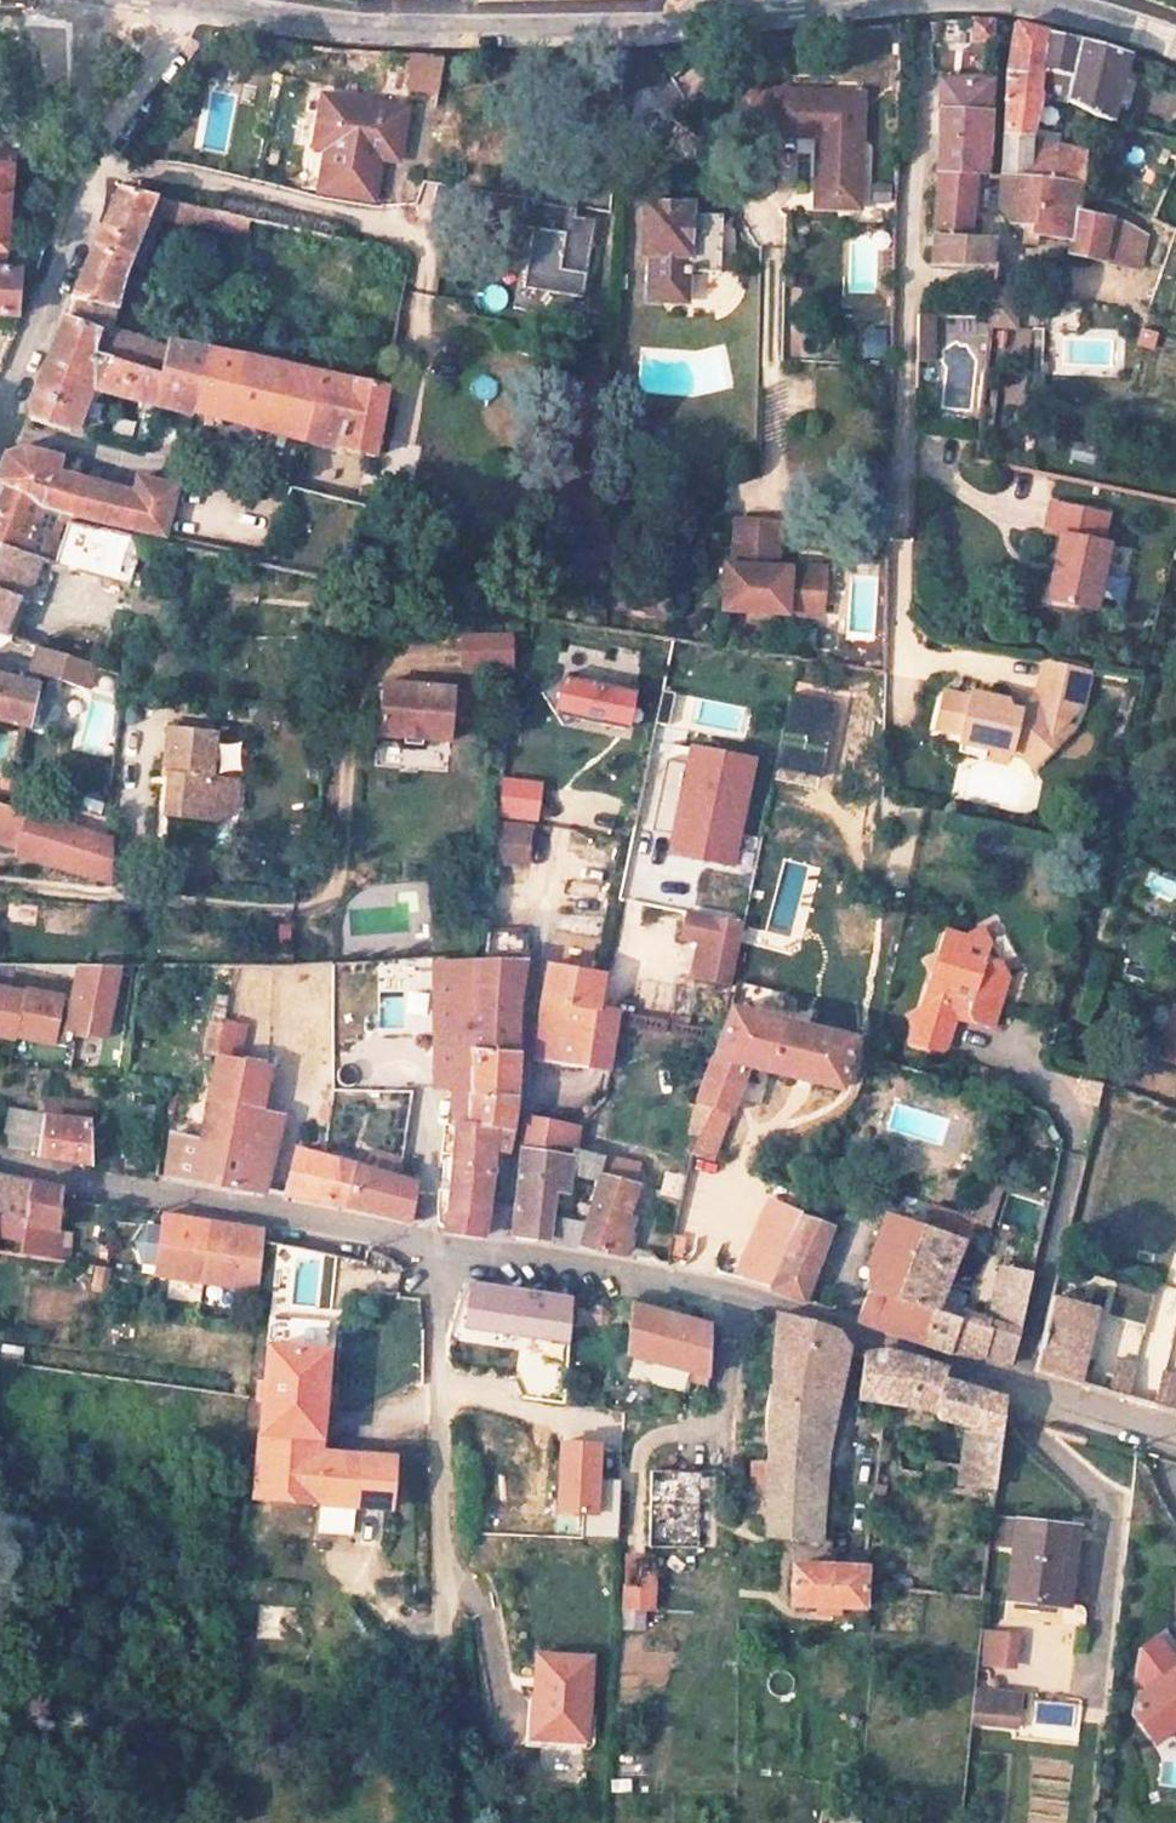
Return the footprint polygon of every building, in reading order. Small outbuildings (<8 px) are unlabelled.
[(991,22),(974,20),(972,40),(990,42),(991,22)] [(1048,33),(1013,26),(1007,75),(1001,174),(1075,184),(1078,155),(1028,151),(1041,91),(1048,33)] [(1127,55),(1048,33),(1041,91),(1073,100),(1097,115),(1112,120),(1127,55)] [(412,54),(382,52),(381,68),(412,69),(412,54)] [(444,55),(412,54),(412,69),(411,84),(412,84),(439,85),(444,55)] [(991,82),(940,79),(936,168),(974,172),(985,173),(991,82)] [(408,105),(325,90),(315,141),(328,144),(320,185),(374,195),(381,153),(384,140),(402,144),(408,105)] [(864,94),(772,92),(771,137),(823,138),(823,156),(817,155),(816,194),(839,194),(845,187),(862,187),(864,94)] [(402,144),(384,140),(381,153),(399,156),(402,144)] [(974,172),(936,168),(932,265),(988,266),(991,239),(969,237),(974,172)] [(1075,184),(1001,174),(1000,206),(1013,223),(1033,226),(1032,234),(1070,238),(1069,253),(1101,259),(1110,217),(1079,209),(1082,186),(1080,184),(1075,184)] [(839,194),(816,194),(816,209),(861,210),(862,187),(845,187),(839,194)] [(153,197),(116,189),(69,300),(73,302),(66,318),(98,330),(91,356),(154,376),(161,353),(142,348),(131,341),(107,332),(119,289),(153,197)] [(691,207),(641,207),(640,260),(652,260),(650,302),(687,304),(688,275),(723,276),(724,217),(691,217),(691,207)] [(583,297),(597,220),(558,213),(554,233),(534,229),(523,286),(583,297)] [(15,316),(18,270),(1,269),(0,269),(0,315),(15,316)] [(1019,291),(992,289),(992,292),(988,326),(1015,328),(1017,309),(1019,291)] [(933,315),(917,315),(916,335),(932,336),(933,315)] [(66,318),(62,317),(30,389),(34,403),(29,420),(68,432),(85,382),(192,410),(203,348),(164,339),(161,353),(154,376),(91,356),(98,330),(66,318)] [(886,357),(887,330),(865,330),(864,357),(886,357)] [(932,336),(916,335),(915,356),(932,357),(932,336)] [(386,387),(203,348),(192,410),(197,411),(374,457),(386,387)] [(22,495),(47,510),(67,515),(77,478),(68,475),(53,471),(57,457),(52,456),(21,447),(4,454),(0,463),(0,482),(22,495)] [(131,493),(77,478),(67,515),(164,536),(175,487),(135,477),(131,493)] [(292,488),(264,480),(256,506),(286,515),(292,488)] [(40,560),(50,565),(66,522),(67,515),(47,510),(22,495),(0,482),(0,544),(40,560)] [(1064,529),(1051,594),(1099,603),(1111,536),(1105,535),(1110,509),(1055,499),(1050,526),(1064,529)] [(143,538),(71,523),(54,566),(127,586),(143,538)] [(778,527),(733,525),(732,571),(724,571),(722,615),(787,617),(787,605),(823,607),(824,570),(788,569),(787,579),(776,579),(778,527)] [(2,632),(15,598),(23,602),(40,560),(0,544),(0,631),(2,632)] [(823,607),(787,605),(787,617),(822,619),(823,607)] [(515,630),(461,630),(461,667),(515,668),(515,630)] [(40,647),(24,641),(20,651),(33,657),(31,672),(85,690),(95,665),(40,647)] [(1005,757),(1018,759),(1026,771),(1050,754),(1046,747),(1065,734),(1081,722),(1090,673),(1046,665),(1040,696),(1019,711),(1005,709),(1001,703),(999,702),(968,697),(967,700),(941,694),(934,732),(959,738),(957,746),(1005,757)] [(0,676),(0,722),(17,726),(25,728),(29,688),(30,683),(0,676)] [(632,692),(563,678),(563,681),(541,694),(562,726),(573,719),(625,730),(632,692)] [(379,734),(449,742),(455,691),(450,691),(385,684),(379,734)] [(54,694),(29,688),(25,728),(45,732),(52,728),(58,701),(54,694)] [(165,729),(159,786),(164,786),(162,813),(201,817),(214,819),(230,804),(233,780),(206,776),(212,735),(165,729)] [(1050,754),(1069,740),(1065,734),(1046,747),(1050,754)] [(751,760),(668,744),(651,831),(674,835),(674,831),(708,837),(703,860),(730,864),(751,760)] [(1005,757),(957,746),(955,755),(1004,766),(1005,757)] [(33,789),(7,782),(4,804),(27,812),(31,797),(33,789)] [(538,786),(502,782),(498,817),(534,821),(538,786)] [(107,821),(31,797),(27,812),(32,813),(107,837),(107,821)] [(19,849),(32,813),(27,812),(4,804),(0,803),(0,844),(19,849)] [(107,837),(32,813),(19,849),(38,860),(46,864),(106,880),(107,837)] [(493,862),(525,865),(529,828),(497,825),(493,862)] [(708,837),(674,831),(674,835),(670,854),(703,860),(708,837)] [(1148,888),(1175,897),(1175,896),(1175,880),(1153,873),(1148,888)] [(700,979),(733,985),(744,926),(688,915),(683,939),(707,943),(700,979)] [(517,998),(522,960),(527,931),(486,925),(486,926),(482,961),(474,962),(474,1050),(513,1054),(517,998)] [(924,961),(907,1015),(901,1018),(904,1024),(899,1044),(924,1052),(933,1047),(945,1008),(955,1011),(956,1011),(954,1019),(957,1023),(962,1024),(975,1028),(982,1005),(978,998),(985,994),(990,978),(984,963),(972,960),(971,959),(975,945),(976,945),(967,929),(951,938),(950,938),(933,933),(933,934),(928,949),(920,953),(924,961)] [(474,962),(434,962),(434,1049),(445,1050),(474,1050),(474,962)] [(601,973),(547,963),(537,1005),(533,1058),(581,1067),(594,1007),(601,973)] [(10,1041),(11,1037),(59,1047),(61,1036),(80,1039),(80,1035),(99,1039),(105,1007),(102,1006),(109,965),(74,965),(68,1002),(47,998),(48,995),(19,990),(19,993),(0,989),(0,1039),(10,1041)] [(738,980),(735,996),(757,1001),(761,985),(738,980)] [(1165,999),(1145,1045),(1175,1058),(1175,1003),(1165,999)] [(615,1010),(594,1007),(581,1067),(603,1072),(615,1010)] [(851,1040),(728,1009),(720,1030),(692,1101),(709,1107),(693,1138),(685,1153),(707,1159),(743,1067),(839,1093),(849,1051),(851,1040)] [(479,1237),(487,1171),(488,1150),(488,1129),(469,1127),(470,1093),(473,1091),(474,1050),(445,1050),(444,1082),(453,1089),(450,1125),(455,1126),(448,1194),(444,1231),(448,1233),(479,1237)] [(513,1054),(474,1050),(473,1091),(470,1093),(469,1127),(488,1129),(488,1150),(504,1152),(510,1101),(513,1054)] [(261,1067),(216,1058),(208,1099),(254,1108),(261,1067)] [(1100,1087),(1080,1080),(1073,1103),(1096,1108),(1100,1087)] [(427,1092),(416,1091),(408,1119),(424,1119),(427,1092)] [(254,1108),(208,1099),(201,1137),(161,1130),(154,1171),(192,1179),(192,1183),(194,1184),(245,1190),(252,1191),(258,1184),(277,1113),(254,1108)] [(709,1107),(692,1101),(683,1134),(693,1138),(709,1107)] [(9,1106),(0,1138),(0,1143),(34,1154),(39,1119),(9,1106)] [(569,1129),(528,1118),(517,1148),(569,1160),(571,1149),(576,1131),(569,1129)] [(88,1125),(39,1119),(34,1154),(33,1157),(33,1161),(90,1170),(88,1125)] [(391,1177),(413,1182),(412,1184),(421,1186),(426,1152),(401,1142),(391,1177)] [(569,1160),(517,1148),(510,1235),(544,1241),(552,1189),(561,1191),(566,1171),(569,1160)] [(600,1157),(571,1149),(569,1160),(566,1171),(595,1180),(595,1176),(600,1157)] [(391,1177),(291,1151),(283,1195),(405,1221),(412,1184),(413,1182),(391,1177)] [(634,1167),(600,1157),(595,1176),(595,1180),(589,1202),(577,1248),(619,1256),(630,1216),(625,1215),(632,1187),(629,1186),(634,1167)] [(3,1178),(0,1194),(0,1219),(20,1223),(27,1184),(3,1178)] [(59,1190),(27,1184),(20,1223),(14,1256),(60,1262),(61,1252),(50,1251),(57,1198),(59,1190)] [(561,1191),(552,1189),(544,1241),(563,1245),(573,1199),(561,1191)] [(884,1214),(923,1228),(959,1241),(966,1244),(971,1226),(890,1196),(884,1214)] [(589,1202),(573,1199),(563,1245),(577,1248),(589,1202)] [(867,1261),(865,1293),(854,1323),(921,1344),(932,1311),(959,1241),(923,1228),(884,1214),(867,1261)] [(209,1223),(157,1215),(155,1225),(149,1264),(148,1274),(147,1275),(200,1283),(256,1291),(260,1243),(261,1230),(209,1223)] [(828,1228),(797,1216),(782,1249),(787,1251),(769,1289),(801,1302),(819,1251),(828,1228)] [(149,1264),(155,1225),(141,1223),(131,1241),(135,1261),(149,1264)] [(571,1340),(577,1292),(471,1278),(465,1326),(571,1340)] [(1094,1310),(1051,1300),(1034,1371),(1076,1385),(1094,1310)] [(640,1311),(632,1309),(629,1358),(707,1380),(710,1329),(661,1315),(640,1311)] [(921,1344),(945,1351),(976,1359),(981,1354),(986,1328),(932,1311),(921,1344)] [(328,1322),(268,1316),(257,1432),(317,1438),(320,1411),(328,1322)] [(832,1333),(772,1316),(767,1369),(771,1370),(763,1425),(764,1535),(825,1545),(820,1517),(825,1454),(843,1350),(832,1333)] [(1010,1363),(1016,1340),(1016,1338),(986,1328),(981,1354),(1010,1363)] [(565,1373),(571,1344),(546,1339),(541,1368),(565,1373)] [(884,1351),(861,1354),(855,1397),(905,1406),(915,1359),(884,1351)] [(1110,1388),(1131,1392),(1137,1360),(1117,1356),(1110,1388)] [(996,1463),(1002,1412),(1003,1401),(1002,1400),(940,1382),(940,1372),(917,1360),(915,1359),(905,1406),(935,1411),(934,1420),(966,1428),(961,1457),(995,1463),(996,1463)] [(1175,1408),(1175,1371),(1162,1370),(1157,1406),(1175,1408)] [(383,1417),(320,1411),(317,1438),(316,1444),(380,1450),(383,1417)] [(317,1438),(257,1432),(251,1496),(387,1509),(392,1460),(315,1454),(316,1444),(317,1438)] [(598,1441),(562,1440),(560,1510),(587,1510),(585,1535),(621,1535),(623,1476),(599,1475),(598,1441)] [(700,1472),(651,1472),(650,1546),(699,1548),(700,1472)] [(1073,1535),(1017,1529),(1009,1608),(1065,1615),(1073,1535)] [(653,1560),(629,1559),(628,1583),(652,1584),(653,1560)] [(861,1570),(787,1567),(785,1606),(859,1608),(861,1570)] [(305,1639),(306,1579),(259,1579),(258,1638),(305,1639)] [(652,1584),(628,1583),(627,1607),(651,1608),(652,1584)] [(1018,1668),(1023,1631),(985,1626),(980,1663),(1018,1668)] [(1154,1637),(1137,1651),(1134,1676),(1145,1691),(1132,1701),(1130,1716),(1152,1744),(1175,1726),(1175,1665),(1154,1637)] [(590,1659),(536,1656),(532,1738),(586,1741),(590,1659)] [(1020,1698),(976,1693),(972,1727),(1016,1733),(1020,1698)] [(863,1817),(828,1814),(827,1822),(862,1822),(863,1817)]
